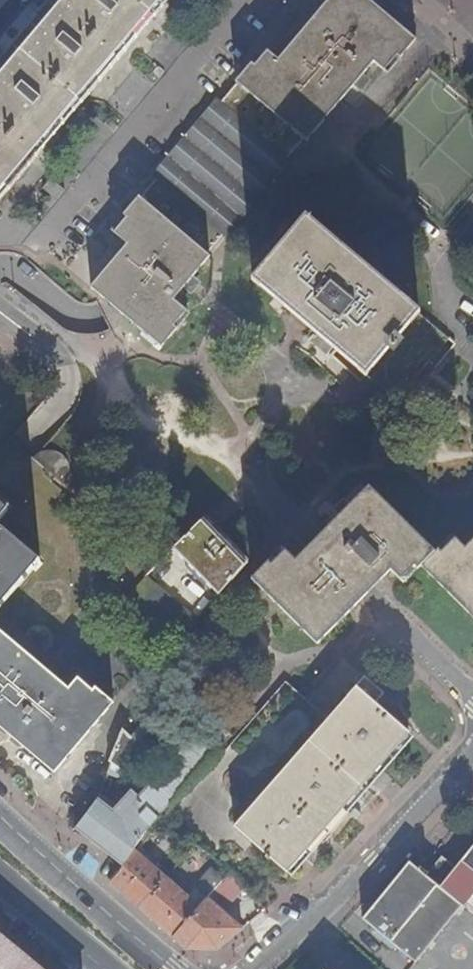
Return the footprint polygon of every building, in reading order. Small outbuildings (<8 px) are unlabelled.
[(0,77),(0,193),(163,0),(65,0),(0,77)] [(307,140),(309,142),(377,63),(391,74),(404,60),(406,62),(422,43),(371,0),(334,0),(283,60),(271,51),(259,66),(255,62),(239,82),(240,83),(307,140)] [(294,155),(307,140),(240,83),(228,98),(223,94),(153,175),(159,179),(144,197),(210,253),(225,236),(228,238),(296,157),(294,155)] [(213,255),(210,253),(144,197),(141,195),(126,215),(130,219),(117,233),(129,243),(92,287),(163,346),(179,328),(175,324),(188,309),(175,299),(213,255)] [(365,373),(418,311),(306,218),(252,281),(311,329),(365,373)] [(448,336),(418,311),(365,373),(396,399),(448,336)] [(328,529),(376,577),(379,580),(381,582),(389,572),(400,582),(414,568),(418,571),(420,569),(465,614),(472,622),(472,539),(464,547),(456,539),(442,554),(438,549),(436,552),(435,552),(369,487),(328,529)] [(0,498),(0,507),(8,514),(12,509),(0,498)] [(8,514),(0,507),(0,524),(8,514)] [(248,564),(205,517),(175,548),(189,562),(186,566),(217,598),(229,585),(248,564)] [(41,563),(0,527),(0,610),(41,563)] [(328,529),(309,550),(357,597),(376,577),(328,529)] [(452,535),(438,549),(442,554),(456,539),(452,535)] [(266,573),(286,553),(282,549),(262,569),(266,573)] [(326,637),(358,604),(306,552),(295,562),(286,553),(266,573),(326,637)] [(414,568),(400,582),(404,586),(418,571),(414,568)] [(316,647),(326,637),(266,573),(262,569),(252,582),(293,623),(316,647)] [(127,598),(181,642),(198,621),(147,577),(127,598)] [(376,577),(357,597),(360,601),(363,597),(379,580),(376,577)] [(54,774),(114,704),(95,688),(91,693),(76,680),(69,688),(0,630),(0,728),(54,774)] [(80,676),(76,680),(91,693),(95,688),(80,676)] [(374,706),(383,696),(365,680),(233,827),(254,846),(286,875),(409,737),(374,706)] [(286,683),(166,816),(229,874),(254,846),(233,827),(328,722),(286,683)] [(112,763),(109,773),(115,775),(122,778),(159,731),(147,722),(133,739),(124,731),(110,763),(112,763)] [(98,801),(76,829),(123,864),(132,852),(131,850),(132,848),(163,813),(232,738),(223,730),(210,744),(199,734),(139,800),(132,794),(118,810),(115,814),(98,801)] [(109,773),(98,801),(115,814),(118,810),(106,799),(115,775),(109,773)] [(457,865),(443,853),(428,872),(410,858),(363,916),(417,959),(463,902),(472,910),(472,845),(457,865)] [(123,864),(120,869),(115,875),(110,881),(140,908),(166,877),(132,848),(131,850),(132,852),(123,864)] [(166,877),(140,908),(174,938),(201,908),(166,877)] [(201,908),(174,938),(186,948),(217,948),(243,928),(209,898),(201,908)] [(25,957),(0,936),(0,968),(40,968),(25,957)]
